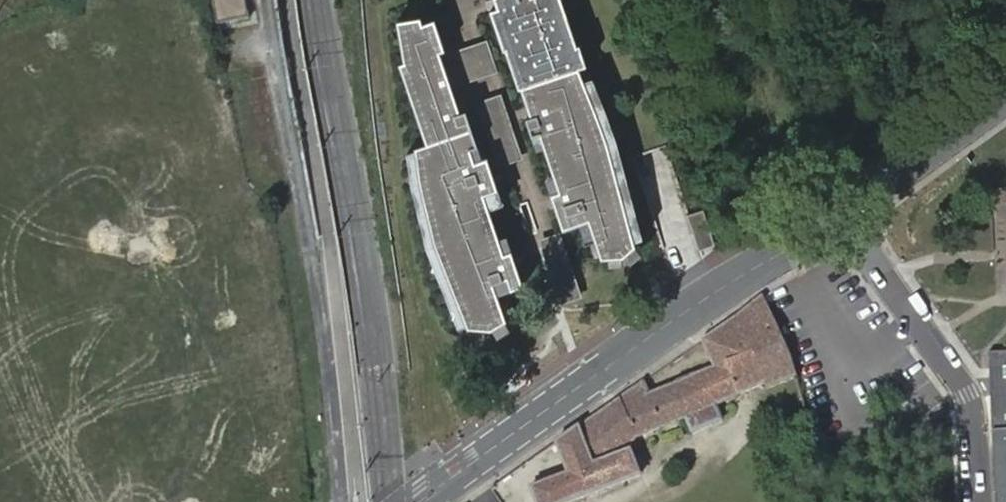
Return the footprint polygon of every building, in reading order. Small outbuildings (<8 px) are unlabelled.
[(215,26),(248,19),(245,0),(211,0),(215,26)] [(485,2),(485,4),(488,3),(495,1),(497,8),(490,10),(504,51),(506,50),(519,89),(521,88),(530,116),(526,118),(532,136),(540,133),(545,148),(554,176),(559,190),(551,193),(563,230),(589,221),(601,258),(624,257),(637,246),(635,241),(608,142),(585,81),(580,68),(588,66),(580,44),(578,45),(563,0),(491,0),(485,2)] [(495,1),(488,3),(490,10),(497,8),(495,1)] [(421,17),(397,21),(404,62),(399,63),(426,143),(415,147),(415,150),(421,185),(435,243),(467,325),(468,328),(492,329),(507,320),(498,294),(494,283),(508,278),(512,289),(524,285),(512,250),(505,252),(500,238),(490,209),(486,197),(492,194),(491,193),(499,190),(488,156),(482,158),(475,161),(471,148),(478,146),(466,110),(461,112),(452,86),(458,84),(459,86),(483,78),(472,46),(448,53),(449,56),(442,58),(440,52),(445,50),(435,19),(423,23),(421,17)] [(486,41),(472,46),(483,78),(497,73),(486,41)] [(593,78),(585,81),(608,142),(617,140),(593,78)] [(501,95),(477,103),(481,114),(488,111),(486,107),(503,102),(501,95)] [(488,111),(481,114),(494,153),(518,145),(503,102),(486,107),(488,111)] [(540,133),(532,136),(537,150),(545,148),(540,133)] [(617,140),(608,142),(635,241),(643,239),(617,140)] [(494,153),(499,167),(522,159),(518,145),(494,153)] [(482,158),(478,146),(471,148),(475,161),(482,158)] [(415,150),(407,152),(412,186),(421,185),(415,150)] [(554,176),(546,179),(551,193),(559,190),(554,176)] [(421,185),(412,186),(427,247),(435,243),(421,185)] [(490,209),(504,205),(499,190),(491,193),(492,194),(486,197),(490,209)] [(711,234),(703,210),(686,216),(695,240),(711,234)] [(589,221),(580,224),(585,240),(594,237),(589,221)] [(560,233),(538,240),(541,246),(562,239),(560,233)] [(711,234),(695,240),(699,252),(715,246),(711,234)] [(507,236),(500,238),(505,252),(512,250),(507,236)] [(577,283),(562,239),(541,246),(556,291),(577,283)] [(427,247),(459,328),(467,325),(435,243),(427,247)] [(508,278),(494,283),(498,294),(512,289),(508,278)] [(556,291),(560,305),(582,297),(577,283),(556,291)] [(530,491),(534,501),(570,501),(640,477),(632,453),(636,440),(685,418),(714,405),(763,385),(765,391),(799,377),(763,296),(734,320),(702,342),(713,366),(651,396),(644,380),(557,444),(569,476),(530,491)] [(998,431),(995,353),(987,353),(990,431),(998,431)] [(995,353),(998,431),(1001,501),(1005,501),(1005,353),(995,353)] [(685,418),(692,433),(721,421),(714,405),(685,418)]
